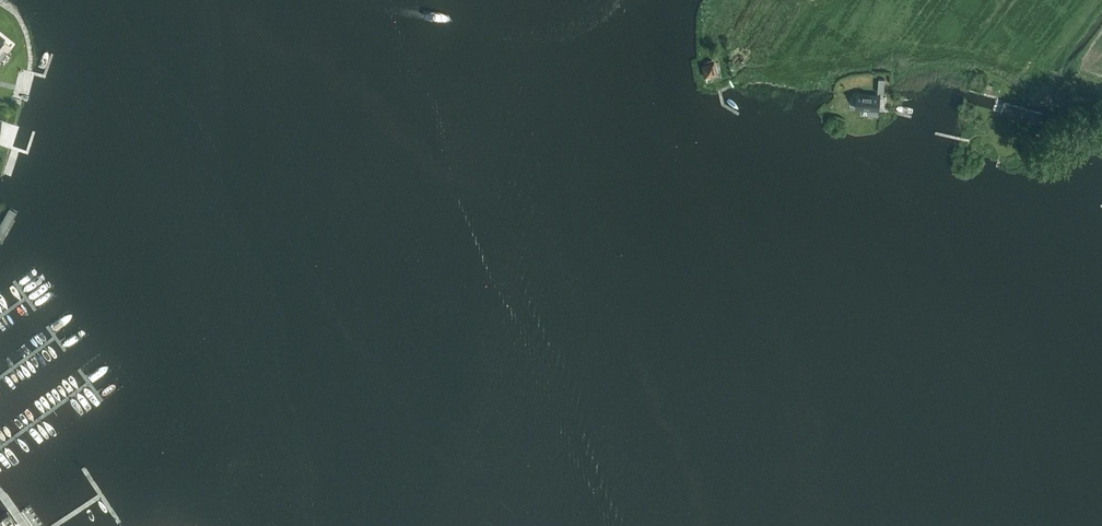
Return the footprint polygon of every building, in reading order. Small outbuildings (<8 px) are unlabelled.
[(8,45),(0,38),(0,55),(8,45)] [(712,63),(711,59),(707,60),(708,64),(703,65),(706,76),(717,73),(714,62),(712,63)] [(880,95),(856,93),(855,105),(856,105),(856,108),(879,109),(879,107),(880,107),(880,95)] [(1044,111),(994,97),(991,110),(1041,124),(1044,111)] [(8,204),(0,217),(0,248),(22,212),(8,204)] [(7,513),(0,518),(0,525),(16,525),(7,513)]
